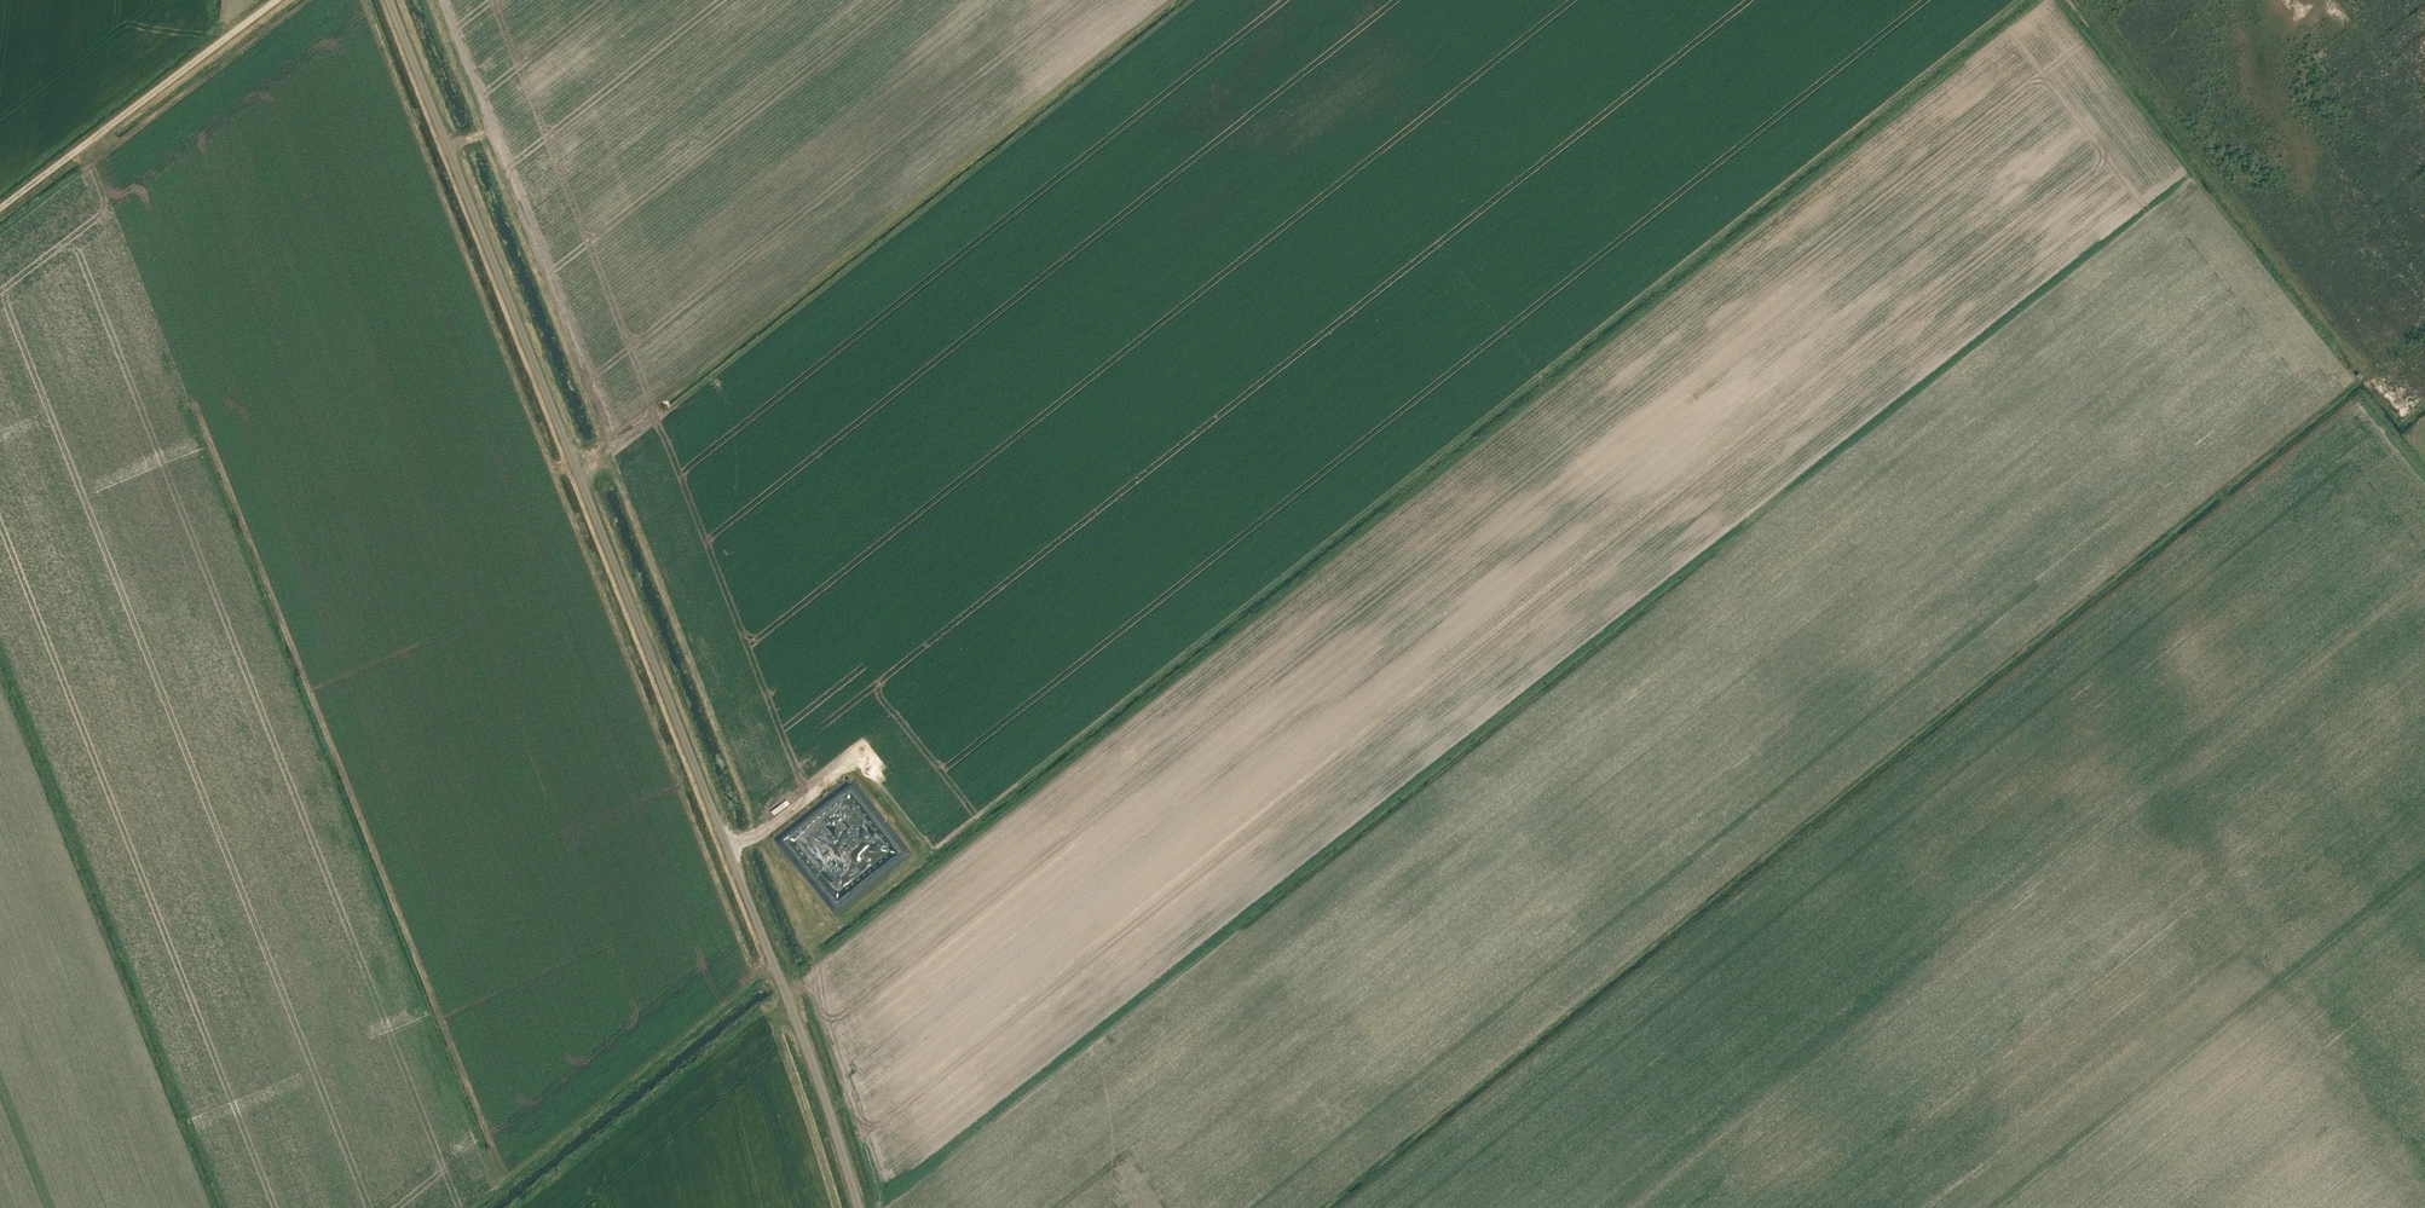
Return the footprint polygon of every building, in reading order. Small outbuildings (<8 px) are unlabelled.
[(800,1009),(815,1003),(813,998),(798,1004),(800,1009)]
